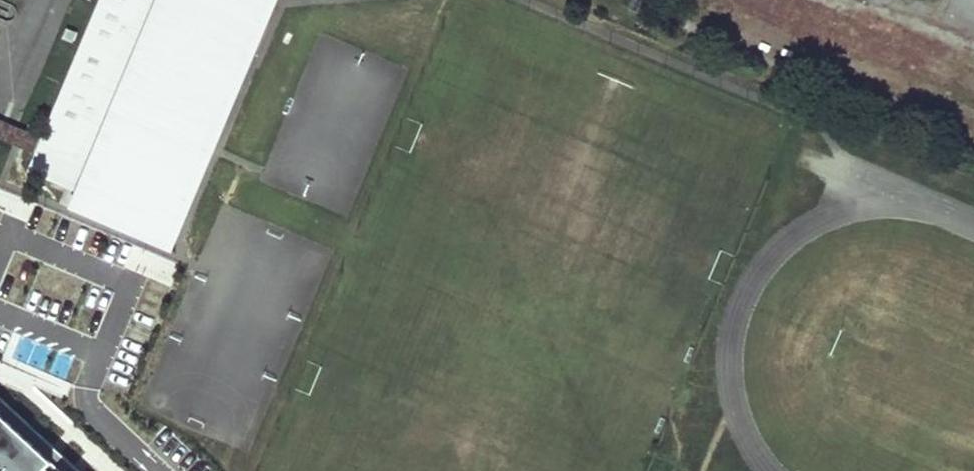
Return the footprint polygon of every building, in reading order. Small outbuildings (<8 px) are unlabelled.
[(42,137),(36,151),(28,170),(64,186),(67,177),(79,183),(75,191),(70,206),(168,246),(248,57),(253,59),(279,0),(99,0),(42,137)] [(0,118),(0,136),(36,151),(42,137),(0,118)] [(964,142),(973,146),(973,120),(964,142)] [(67,177),(64,186),(75,191),(79,183),(67,177)] [(3,423),(0,426),(0,470),(56,470),(3,423)]
